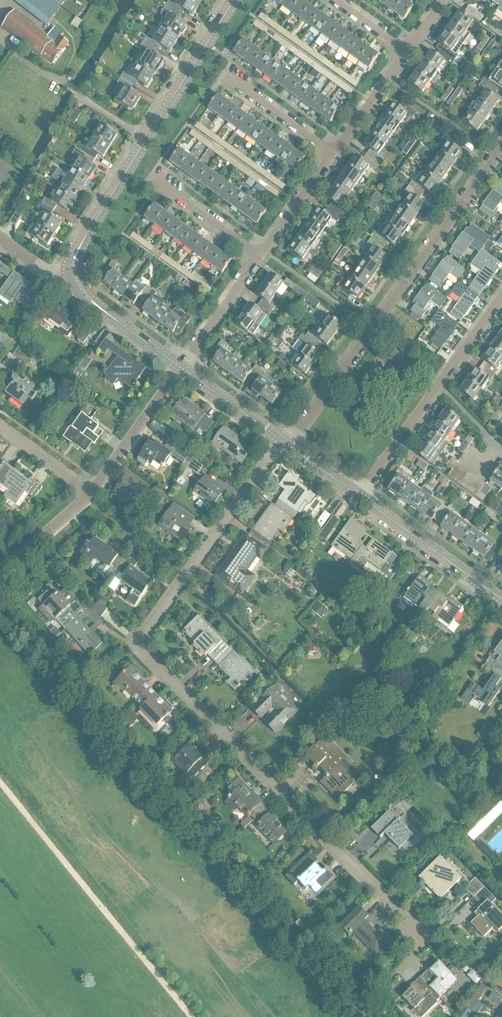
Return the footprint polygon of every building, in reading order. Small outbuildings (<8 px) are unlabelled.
[(15,2),(14,3),(46,27),(67,0),(12,0),(15,2)] [(166,6),(178,14),(181,9),(192,16),(200,3),(195,0),(179,0),(175,5),(169,1),(166,6)] [(300,0),(286,0),(281,7),(291,14),(301,1),(300,0)] [(384,7),(393,14),(403,1),(402,0),(389,0),(384,7)] [(310,8),(301,1),(291,14),(301,21),(310,8)] [(403,1),(393,14),(403,21),(413,8),(403,1)] [(162,19),(157,27),(161,29),(178,39),(186,26),(175,19),(178,14),(166,6),(162,4),(160,6),(164,9),(162,12),(160,15),(162,19)] [(475,20),(479,14),(469,7),(465,13),(475,20)] [(310,8),(301,21),(310,28),(320,15),(310,8)] [(2,27),(27,45),(53,65),(69,44),(61,37),(63,35),(54,28),(48,37),(14,12),(2,27)] [(452,23),(466,33),(473,22),(460,12),(452,23)] [(268,25),(271,21),(261,14),(258,18),(268,25)] [(484,17),(479,14),(475,20),(480,23),(484,17)] [(329,21),(320,15),(310,28),(320,35),(329,21)] [(256,21),(253,26),(263,33),(266,28),(256,21)] [(281,28),(271,21),(268,25),(278,32),(281,28)] [(339,28),(329,21),(320,35),(329,42),(339,28)] [(284,23),(281,28),(278,32),(287,39),(291,35),(285,30),(288,25),(284,23)] [(466,33),(452,23),(445,33),(459,43),(463,46),(470,36),(466,33)] [(488,23),(485,27),(495,34),(498,30),(488,23)] [(266,28),(263,33),(272,40),(276,35),(266,28)] [(349,35),(339,28),(329,42),(339,49),(349,35)] [(146,37),(143,43),(155,51),(158,46),(170,53),(178,39),(161,29),(153,41),(146,37)] [(459,43),(445,33),(437,43),(440,45),(436,50),(440,52),(454,62),(455,62),(458,58),(451,53),(459,43)] [(276,35),(272,40),(282,47),(285,42),(276,35)] [(296,39),(291,35),(287,39),(297,46),(300,42),(302,38),(299,35),(296,39)] [(358,42),(349,35),(339,49),(349,56),(358,42)] [(486,36),(481,43),(485,46),(490,39),(486,36)] [(243,61),(253,48),(243,41),(233,54),(243,61)] [(492,41),(487,48),(491,51),(496,44),(492,41)] [(285,42),(282,47),(292,54),(295,49),(285,42)] [(300,42),(297,46),(307,53),(310,49),(300,42)] [(358,42),(349,56),(358,63),(368,49),(358,42)] [(146,52),(138,65),(155,75),(164,62),(152,55),(155,51),(143,43),(139,48),(146,52)] [(485,46),(481,43),(474,53),(478,56),(485,46)] [(262,55),(253,48),(243,61),(253,68),(262,55)] [(491,51),(487,48),(483,54),(487,57),(491,51)] [(295,49),(292,54),(301,61),(305,56),(295,49)] [(310,49),(307,53),(316,60),(320,56),(310,49)] [(378,56),(368,49),(358,63),(368,70),(378,56)] [(440,52),(436,57),(430,53),(423,63),(437,73),(439,74),(441,71),(443,73),(448,66),(451,68),(453,65),(457,67),(458,65),(455,62),(454,62),(440,52)] [(272,62),(262,55),(253,68),(262,75),(272,62)] [(305,56),(301,61),(311,68),(314,63),(305,56)] [(320,56),(316,60),(326,67),(329,63),(320,56)] [(272,62),(262,75),(272,82),(282,69),(272,62)] [(314,63),(311,68),(321,74),(324,70),(314,63)] [(329,63),(326,67),(336,74),(339,69),(329,63)] [(437,73),(423,63),(416,73),(430,83),(437,73)] [(123,73),(120,79),(132,86),(135,81),(147,89),(155,75),(138,65),(130,78),(123,73)] [(291,76),(282,69),(272,82),(282,89),(291,76)] [(348,76),(339,69),(336,74),(345,81),(348,76)] [(324,70),(321,74),(330,81),(333,77),(324,70)] [(482,82),(496,93),(500,88),(501,90),(501,74),(499,72),(492,82),(486,77),(482,82)] [(430,83),(416,73),(408,83),(422,93),(430,83)] [(301,83),(291,76),(282,89),(291,96),(301,83)] [(348,76),(345,81),(356,88),(359,84),(348,76)] [(333,77),(330,81),(340,88),(343,84),(333,77)] [(123,89),(115,101),(132,112),(141,99),(129,91),(132,86),(120,79),(117,84),(123,89)] [(496,93),(482,82),(478,88),(477,87),(475,90),(482,96),(477,103),(491,113),(499,102),(493,98),(496,93)] [(301,83),(291,96),(301,103),(310,90),(301,83)] [(343,84),(340,88),(350,96),(353,91),(343,84)] [(450,87),(445,94),(448,97),(454,89),(450,87)] [(451,99),(455,101),(462,91),(459,88),(451,99)] [(320,96),(310,90),(301,103),(311,110),(320,96)] [(320,96),(311,110),(320,117),(330,103),(320,96)] [(218,117),(227,104),(217,97),(208,110),(218,117)] [(491,113),(477,103),(472,99),(466,108),(470,112),(485,122),(491,113)] [(330,103),(320,117),(330,124),(340,111),(330,103)] [(237,111),(227,104),(218,117),(227,124),(237,111)] [(385,115),(399,125),(407,115),(412,119),(416,113),(403,104),(399,109),(393,105),(385,115)] [(68,122),(73,125),(81,113),(75,109),(68,122)] [(246,118),(237,111),(227,124),(237,131),(246,118)] [(485,122),(470,112),(463,122),(477,133),(485,122)] [(399,125),(385,115),(378,125),(392,136),(399,125)] [(246,118),(237,131),(247,138),(256,124),(246,118)] [(197,123),(194,128),(205,135),(208,131),(197,123)] [(256,124),(247,138),(256,145),(266,131),(256,124)] [(93,137),(110,147),(117,136),(100,125),(93,137)] [(378,125),(371,135),(385,146),(392,136),(378,125)] [(199,142),(202,138),(192,131),(189,135),(199,142)] [(208,131),(205,135),(214,142),(218,137),(208,131)] [(266,131),(256,145),(266,151),(275,138),(266,131)] [(385,146),(371,135),(364,146),(370,150),(366,156),(379,166),(383,160),(378,156),(385,146)] [(446,135),(436,149),(437,150),(436,151),(440,154),(454,164),(462,154),(455,149),(459,144),(446,135)] [(79,143),(75,149),(94,161),(97,156),(102,159),(110,147),(93,137),(86,147),(79,143)] [(218,137),(214,142),(223,148),(227,144),(218,137)] [(212,145),(202,138),(199,142),(209,149),(212,145)] [(285,145),(275,138),(266,151),(276,158),(285,145)] [(407,146),(411,149),(416,142),(412,139),(407,146)] [(227,144),(223,148),(233,155),(236,151),(237,149),(234,147),(233,148),(231,147),(233,144),(229,141),(227,144)] [(414,151),(418,154),(423,147),(419,144),(414,151)] [(212,145),(209,149),(218,156),(221,151),(212,145)] [(295,152),(285,145),(276,158),(285,165),(295,152)] [(411,149),(407,146),(402,153),(406,156),(411,149)] [(94,161),(75,149),(72,155),(78,159),(72,170),(89,180),(96,169),(91,166),(94,161)] [(179,170),(188,157),(178,150),(169,163),(179,170)] [(231,158),(221,151),(218,156),(228,163),(231,158)] [(236,151),(233,155),(243,163),(246,158),(236,151)] [(418,154),(414,151),(409,158),(413,161),(418,154)] [(305,159),(295,152),(285,165),(295,172),(305,159)] [(440,154),(433,164),(447,175),(454,164),(440,154)] [(355,157),(348,168),(362,178),(364,180),(372,169),(375,171),(379,166),(366,156),(362,162),(355,157)] [(188,157),(179,170),(188,177),(198,164),(188,157)] [(231,158),(228,163),(223,169),(219,176),(221,177),(226,180),(229,175),(225,172),(227,168),(235,174),(238,170),(241,166),(231,158)] [(246,158),(243,163),(253,170),(256,165),(246,158)] [(198,164),(188,177),(198,184),(207,171),(198,164)] [(433,164),(425,175),(440,185),(447,175),(433,164)] [(256,165),(253,170),(262,177),(266,172),(256,165)] [(250,172),(241,166),(238,170),(247,177),(250,172)] [(348,168),(341,177),(355,187),(362,178),(348,168)] [(72,170),(65,180),(82,191),(89,180),(72,170)] [(217,178),(207,171),(198,184),(208,191),(217,178)] [(250,172),(247,177),(257,184),(260,179),(250,172)] [(266,172),(262,177),(272,183),(275,179),(266,172)] [(398,172),(395,177),(404,183),(406,180),(404,178),(404,177),(398,172)] [(413,181),(409,187),(422,196),(425,191),(432,195),(440,185),(425,175),(422,172),(414,182),(413,181)] [(59,176),(55,174),(53,173),(50,177),(62,185),(58,191),(75,202),(82,191),(65,180),(59,176)] [(355,187),(341,177),(333,188),(347,198),(355,187)] [(217,178),(208,191),(217,198),(227,185),(217,178)] [(270,186),(260,179),(257,184),(266,190),(270,186)] [(275,179),(272,183),(282,191),(285,186),(275,179)] [(236,192),(227,185),(217,198),(227,205),(236,192)] [(270,186),(266,190),(277,198),(280,194),(270,186)] [(489,218),(499,204),(501,206),(501,190),(496,186),(491,193),(490,193),(481,205),(482,206),(479,210),(489,218)] [(410,196),(403,207),(419,218),(422,214),(420,212),(424,206),(418,201),(422,196),(409,187),(405,192),(410,196)] [(347,198),(333,188),(326,198),(332,203),(329,208),(341,217),(345,212),(340,208),(347,198)] [(44,198),(40,204),(52,212),(56,206),(68,213),(75,202),(58,191),(51,202),(44,198)] [(246,199),(236,192),(227,205),(237,212),(246,199)] [(376,192),(371,199),(375,202),(380,195),(376,192)] [(385,198),(380,195),(375,202),(379,205),(385,198)] [(246,199),(237,212),(246,219),(256,205),(246,199)] [(375,202),(371,199),(366,206),(370,209),(375,202)] [(375,202),(370,209),(375,212),(379,205),(375,202)] [(52,212),(40,204),(37,210),(44,214),(37,225),(54,235),(61,224),(49,216),(52,212)] [(154,226),(163,213),(153,205),(144,219),(154,226)] [(266,213),(256,205),(246,219),(256,226),(266,213)] [(403,207),(395,217),(410,227),(414,220),(416,222),(419,218),(403,207)] [(318,209),(310,220),(324,230),(332,219),(337,223),(341,217),(329,208),(324,214),(318,209)] [(16,211),(9,223),(15,227),(22,215),(16,211)] [(173,219),(163,213),(154,226),(163,233),(173,219)] [(391,214),(384,224),(388,227),(403,237),(410,227),(395,217),(391,214)] [(182,226),(173,219),(163,233),(173,240),(182,226)] [(310,220),(303,230),(317,239),(324,230),(310,220)] [(375,234),(371,239),(384,248),(388,243),(395,248),(403,237),(388,227),(384,224),(376,235),(375,234)] [(54,235),(37,225),(29,236),(46,247),(54,235)] [(481,250),(490,238),(471,225),(469,229),(467,227),(461,236),(460,235),(451,247),(452,248),(449,253),(459,260),(469,247),(478,253),(481,250)] [(192,233),(182,226),(173,240),(183,247),(192,233)] [(317,239),(303,230),(296,240),(310,250),(313,252),(320,242),(317,239)] [(140,245),(143,240),(133,233),(130,238),(140,245)] [(192,233),(183,247),(192,253),(202,240),(192,233)] [(369,245),(362,255),(366,258),(380,268),(387,259),(380,254),(384,248),(371,239),(367,244),(369,245)] [(153,247),(143,240),(140,245),(150,252),(153,247)] [(211,247),(202,240),(192,253),(202,260),(211,247)] [(310,250),(296,240),(289,250),(302,260),(310,250)] [(332,251),(336,254),(342,246),(337,243),(332,251)] [(153,247),(150,252),(159,258),(162,254),(153,247)] [(211,247),(202,260),(211,267),(221,254),(211,247)] [(339,255),(343,258),(349,251),(344,248),(339,255)] [(481,250),(478,253),(470,265),(480,272),(469,287),(480,295),(484,289),(484,290),(493,277),(492,277),(498,269),(495,267),(499,263),(481,250)] [(336,254),(332,251),(328,257),(332,260),(336,254)] [(150,261),(153,257),(147,252),(144,256),(150,261)] [(172,261),(162,254),(159,258),(169,266),(172,261)] [(231,261),(221,254),(211,267),(221,274),(231,261)] [(343,258),(339,255),(335,262),(339,265),(343,258)] [(429,286),(436,291),(438,287),(439,288),(450,274),(459,281),(467,271),(446,256),(441,264),(440,263),(431,275),(432,276),(428,281),(432,283),(429,286)] [(366,258),(358,269),(372,279),(380,268),(366,258)] [(172,261),(169,266),(179,272),(182,268),(172,261)] [(112,262),(103,274),(108,278),(104,284),(114,291),(123,279),(113,271),(117,265),(112,262)] [(0,264),(0,272),(10,279),(3,290),(0,293),(0,295),(11,303),(15,298),(27,307),(39,291),(0,263),(0,264)] [(307,272),(318,280),(322,274),(311,266),(307,272)] [(191,275),(182,268),(179,272),(188,279),(191,275)] [(358,269),(351,279),(365,289),(372,279),(358,269)] [(191,275),(188,279),(198,286),(201,282),(191,275)] [(270,275),(263,285),(276,295),(283,285),(270,275)] [(344,280),(335,292),(348,301),(352,296),(358,300),(365,289),(351,279),(348,277),(345,281),(344,280)] [(123,279),(114,291),(123,298),(133,286),(123,279)] [(189,289),(192,285),(186,280),(183,285),(189,289)] [(283,285),(304,300),(308,295),(287,280),(283,285)] [(133,286),(123,298),(133,305),(138,299),(142,302),(151,290),(147,287),(145,289),(135,281),(133,286)] [(211,289),(201,282),(198,286),(208,294),(211,289)] [(464,317),(473,305),(472,305),(478,297),(458,283),(450,293),(460,300),(450,315),(460,322),(464,317)] [(436,291),(429,286),(426,284),(421,291),(412,303),(415,305),(410,311),(421,319),(426,312),(423,311),(430,302),(440,309),(447,299),(436,291)] [(192,285),(189,289),(188,291),(193,294),(191,295),(196,299),(201,292),(192,285)] [(263,285),(256,295),(262,300),(259,305),(271,313),(274,308),(269,305),(276,295),(263,285)] [(151,290),(142,302),(147,306),(142,312),(153,319),(162,307),(165,303),(154,296),(156,294),(151,290)] [(308,295),(304,300),(316,308),(320,303),(308,295)] [(44,317),(60,329),(58,332),(67,338),(72,331),(71,330),(74,325),(69,321),(68,322),(66,321),(71,314),(55,302),(44,317)] [(249,305),(242,315),(259,327),(266,317),(268,318),(271,313),(259,305),(256,309),(249,305)] [(162,307),(153,319),(162,326),(171,313),(162,307)] [(171,313),(162,326),(172,333),(174,330),(179,334),(190,318),(180,310),(178,312),(174,309),(171,313)] [(444,345),(445,346),(454,333),(453,332),(458,325),(438,311),(430,321),(440,328),(430,342),(441,349),(444,345)] [(318,324),(335,336),(341,326),(324,314),(318,324)] [(242,315),(235,325),(252,337),(259,327),(242,315)] [(335,336),(318,324),(310,334),(308,333),(305,337),(317,346),(320,341),(327,346),(335,336)] [(77,341),(83,345),(93,330),(88,326),(77,341)] [(0,331),(0,346),(2,347),(7,350),(13,340),(0,331)] [(238,334),(234,339),(240,343),(243,338),(238,334)] [(317,346),(305,337),(302,335),(298,340),(303,343),(296,352),(300,355),(313,365),(320,355),(313,351),(317,346)] [(271,345),(276,339),(272,336),(267,343),(271,345)] [(97,350),(105,355),(113,344),(105,339),(97,350)] [(282,344),(276,339),(271,345),(278,350),(282,344)] [(490,349),(501,358),(501,342),(497,339),(496,340),(495,339),(492,344),(493,344),(490,349)] [(253,349),(256,345),(250,340),(247,344),(253,349)] [(223,370),(232,357),(222,350),(226,344),(221,341),(212,353),(217,357),(213,363),(223,370)] [(13,355),(27,365),(34,355),(20,345),(13,355)] [(481,366),(494,376),(497,371),(500,367),(499,365),(501,361),(501,358),(490,349),(489,350),(488,349),(484,354),(486,355),(482,360),(484,362),(481,366)] [(121,352),(104,375),(107,377),(105,380),(113,386),(115,383),(118,379),(131,388),(133,386),(134,386),(137,383),(136,382),(146,368),(135,360),(134,362),(121,352)] [(232,357),(223,370),(233,377),(241,364),(244,360),(234,353),(232,357)] [(313,365),(300,355),(293,366),(306,375),(313,365)] [(86,357),(72,378),(77,382),(92,361),(86,357)] [(241,364),(233,377),(243,384),(247,378),(252,381),(260,369),(256,366),(252,372),(241,364)] [(471,376),(467,381),(481,390),(488,380),(490,381),(494,376),(481,366),(477,372),(475,370),(474,371),(473,370),(470,375),(471,376)] [(265,372),(260,369),(252,381),(256,384),(252,391),(262,398),(274,381),(264,374),(265,372)] [(35,386),(25,379),(23,382),(14,376),(13,376),(12,377),(11,379),(11,380),(11,381),(12,381),(5,392),(11,396),(8,401),(10,398),(21,406),(27,399),(31,402),(35,395),(30,392),(35,386)] [(274,381),(262,398),(272,405),(274,402),(279,406),(290,390),(282,385),(280,386),(274,381)] [(463,387),(460,392),(473,401),(481,390),(467,381),(466,382),(465,381),(462,386),(463,387)] [(171,415),(189,429),(187,432),(194,437),(199,429),(206,434),(214,423),(182,400),(171,415)] [(441,417),(438,422),(451,432),(459,421),(446,411),(445,412),(444,411),(440,416),(441,417)] [(98,428),(99,426),(85,416),(81,413),(63,437),(72,444),(73,442),(85,451),(91,443),(94,445),(103,432),(98,428)] [(434,428),(430,432),(444,442),(451,432),(438,422),(437,423),(436,422),(432,427),(434,428)] [(210,446),(218,452),(221,449),(243,465),(254,449),(224,427),(210,446)] [(426,439),(423,443),(440,455),(448,445),(444,442),(430,432),(430,433),(429,433),(426,433),(424,436),(425,438),(426,439)] [(138,462),(144,467),(147,463),(149,465),(152,461),(162,468),(165,464),(166,466),(171,459),(169,458),(171,455),(184,464),(188,458),(169,444),(164,450),(162,448),(163,448),(156,443),(154,447),(150,444),(143,454),(142,454),(138,460),(138,462)] [(440,455),(423,443),(422,444),(421,443),(417,448),(418,449),(415,454),(432,466),(440,455)] [(187,475),(190,471),(197,476),(204,466),(194,458),(187,468),(176,483),(182,487),(186,481),(184,480),(185,480),(186,481),(189,477),(187,475)] [(447,460),(444,464),(452,470),(455,466),(450,462),(447,460)] [(6,491),(2,497),(15,506),(28,487),(26,485),(28,481),(5,464),(0,471),(0,487),(6,491)] [(452,470),(447,477),(452,480),(462,467),(457,464),(455,466),(452,470)] [(462,467),(452,480),(457,484),(467,471),(462,467)] [(394,481),(388,490),(389,491),(389,492),(394,495),(395,495),(399,498),(409,484),(413,479),(399,468),(391,479),(394,481)] [(501,488),(501,470),(500,468),(490,482),(501,490),(501,488)] [(467,471),(457,484),(462,487),(471,474),(467,471)] [(286,489),(279,500),(295,512),(303,500),(308,504),(315,495),(297,483),(299,480),(289,473),(280,485),(286,489)] [(471,474),(462,487),(467,491),(476,478),(471,474)] [(441,484),(445,479),(441,476),(437,481),(441,484)] [(205,478),(193,493),(213,507),(224,491),(205,478)] [(476,478),(467,491),(472,494),(482,481),(476,478)] [(482,481),(472,494),(477,498),(482,502),(486,496),(481,492),(486,485),(482,481)] [(409,484),(399,498),(400,499),(399,499),(405,503),(405,502),(410,505),(420,492),(409,484)] [(420,492),(410,505),(410,506),(410,507),(415,511),(416,510),(420,513),(430,499),(434,495),(423,487),(420,492)] [(159,507),(167,496),(156,488),(151,494),(157,498),(154,503),(159,507)] [(430,499),(420,513),(421,514),(420,515),(425,518),(426,517),(431,521),(432,519),(437,523),(447,509),(442,505),(441,507),(430,499)] [(295,512),(279,500),(274,506),(272,504),(253,530),(269,542),(278,530),(283,534),(298,514),(295,512)] [(159,525),(183,542),(191,530),(189,529),(196,519),(175,504),(170,511),(168,509),(165,514),(166,515),(159,525)] [(447,509),(437,523),(442,526),(441,528),(442,529),(441,530),(446,534),(447,533),(452,536),(462,522),(451,514),(454,510),(449,506),(447,509)] [(494,522),(498,516),(487,509),(483,514),(490,518),(490,519),(494,522)] [(315,526),(321,530),(331,516),(325,511),(315,526)] [(501,519),(498,516),(494,522),(498,525),(501,519)] [(325,540),(338,521),(333,517),(319,536),(325,540)] [(352,560),(362,546),(358,543),(365,532),(352,522),(334,546),(352,560)] [(462,522),(452,536),(452,537),(457,541),(457,540),(462,544),(472,530),(462,522)] [(124,527),(120,532),(128,538),(132,532),(124,527)] [(269,542),(253,530),(248,536),(246,535),(224,565),(216,576),(242,595),(255,577),(251,574),(251,573),(245,569),(255,556),(260,560),(272,544),(269,542)] [(472,530),(462,544),(463,544),(462,545),(467,549),(468,548),(472,551),(483,537),(472,530)] [(473,552),(472,552),(478,556),(478,555),(483,559),(484,558),(488,562),(493,555),(498,548),(493,545),(483,537),(472,551),(473,552)] [(88,544),(78,557),(87,564),(90,561),(94,558),(100,562),(104,565),(102,568),(101,567),(99,567),(96,572),(96,573),(101,577),(102,577),(103,577),(109,569),(110,569),(113,565),(118,568),(128,555),(120,550),(119,549),(116,554),(110,549),(102,544),(95,539),(90,545),(88,544)] [(362,546),(352,560),(364,568),(367,563),(382,574),(379,579),(387,585),(398,570),(391,566),(396,559),(372,542),(367,549),(362,546)] [(296,559),(276,544),(274,547),(294,562),(296,559)] [(128,555),(118,568),(120,570),(120,571),(125,574),(125,575),(120,581),(127,586),(133,591),(126,601),(127,602),(134,607),(152,583),(144,577),(137,572),(133,569),(138,562),(135,560),(128,555)] [(408,593),(404,598),(425,614),(426,614),(429,610),(440,594),(428,586),(430,583),(420,576),(410,590),(409,590),(407,592),(408,593)] [(84,612),(89,608),(69,585),(58,595),(51,588),(38,600),(43,605),(39,610),(51,623),(56,619),(65,630),(78,618),(69,607),(75,602),(84,612)] [(429,610),(426,614),(432,618),(448,630),(454,634),(459,626),(454,622),(464,608),(454,601),(452,603),(440,594),(429,610)] [(84,612),(78,618),(65,630),(88,655),(101,644),(85,625),(90,619),(95,625),(100,620),(108,609),(98,602),(92,611),(89,608),(84,612)] [(216,662),(229,648),(221,640),(222,640),(199,617),(185,631),(196,642),(193,644),(205,656),(208,654),(216,662)] [(308,646),(308,653),(319,652),(319,641),(310,641),(310,645),(308,646)] [(501,672),(501,643),(484,668),(493,674),(497,669),(501,673),(501,672)] [(234,653),(229,648),(216,662),(220,666),(218,667),(230,679),(227,683),(234,691),(238,687),(238,688),(240,686),(240,685),(244,681),(246,682),(255,674),(234,652),(234,653)] [(383,658),(373,671),(378,675),(388,662),(383,658)] [(125,673),(114,684),(122,693),(125,690),(136,702),(150,689),(126,665),(122,670),(125,673)] [(493,674),(495,676),(484,691),(473,683),(462,699),(470,705),(476,697),(485,703),(484,704),(489,708),(501,689),(501,672),(501,673),(497,669),(493,674)] [(283,690),(277,685),(253,709),(261,718),(272,707),(276,711),(265,722),(275,733),(297,711),(279,694),(283,690)] [(384,692),(377,685),(372,690),(379,697),(384,692)] [(150,689),(136,702),(158,724),(171,711),(174,708),(167,701),(164,704),(150,689)] [(368,690),(360,689),(359,697),(367,699),(368,690)] [(130,712),(120,722),(127,729),(137,719),(130,712)] [(494,733),(484,726),(477,736),(487,743),(494,733)] [(305,756),(317,768),(320,765),(328,773),(325,776),(327,779),(324,782),(337,795),(350,782),(353,785),(361,777),(323,738),(305,756)] [(176,758),(172,762),(185,776),(189,772),(194,778),(216,756),(204,745),(196,752),(189,745),(183,739),(170,752),(176,758)] [(437,775),(446,785),(453,778),(444,768),(437,775)] [(252,821),(265,809),(260,804),(262,802),(253,793),(239,779),(228,789),(233,795),(229,799),(226,802),(235,811),(238,808),(247,817),(247,816),(248,817),(240,825),(244,829),(252,821)] [(474,842),(501,814),(501,805),(495,799),(463,831),(474,842)] [(265,809),(252,821),(257,827),(274,845),(287,832),(274,820),(276,818),(271,813),(270,814),(265,809)] [(400,820),(391,810),(371,830),(380,839),(384,835),(399,850),(413,837),(398,822),(400,820)] [(498,858),(481,840),(476,845),(494,863),(498,858)] [(323,872),(316,865),(318,863),(309,854),(285,877),(294,886),(298,883),(305,890),(309,887),(318,896),(336,878),(327,869),(323,872)] [(419,878),(440,900),(461,879),(440,857),(419,878)] [(475,897),(484,888),(475,879),(466,888),(475,897)] [(475,897),(483,906),(477,912),(480,915),(471,925),(484,938),(494,929),(499,933),(501,930),(501,916),(492,906),(497,901),(484,888),(475,897)] [(377,933),(364,921),(368,917),(359,908),(340,927),(349,936),(353,932),(375,955),(391,939),(381,929),(377,933)] [(295,924),(302,931),(306,927),(300,920),(295,924)] [(420,978),(439,998),(454,984),(448,978),(451,975),(438,963),(427,974),(426,973),(420,978)] [(473,971),(468,976),(476,984),(481,979),(473,971)] [(420,978),(413,985),(414,986),(402,998),(415,1010),(413,1012),(418,1016),(423,1016),(437,1003),(437,1002),(440,999),(439,998),(420,978)] [(481,985),(473,997),(478,1001),(487,989),(481,985)] [(501,1000),(493,993),(489,999),(498,1005),(501,1000)] [(458,1016),(459,1016),(468,1016),(472,1011),(464,1007),(458,1016)]
